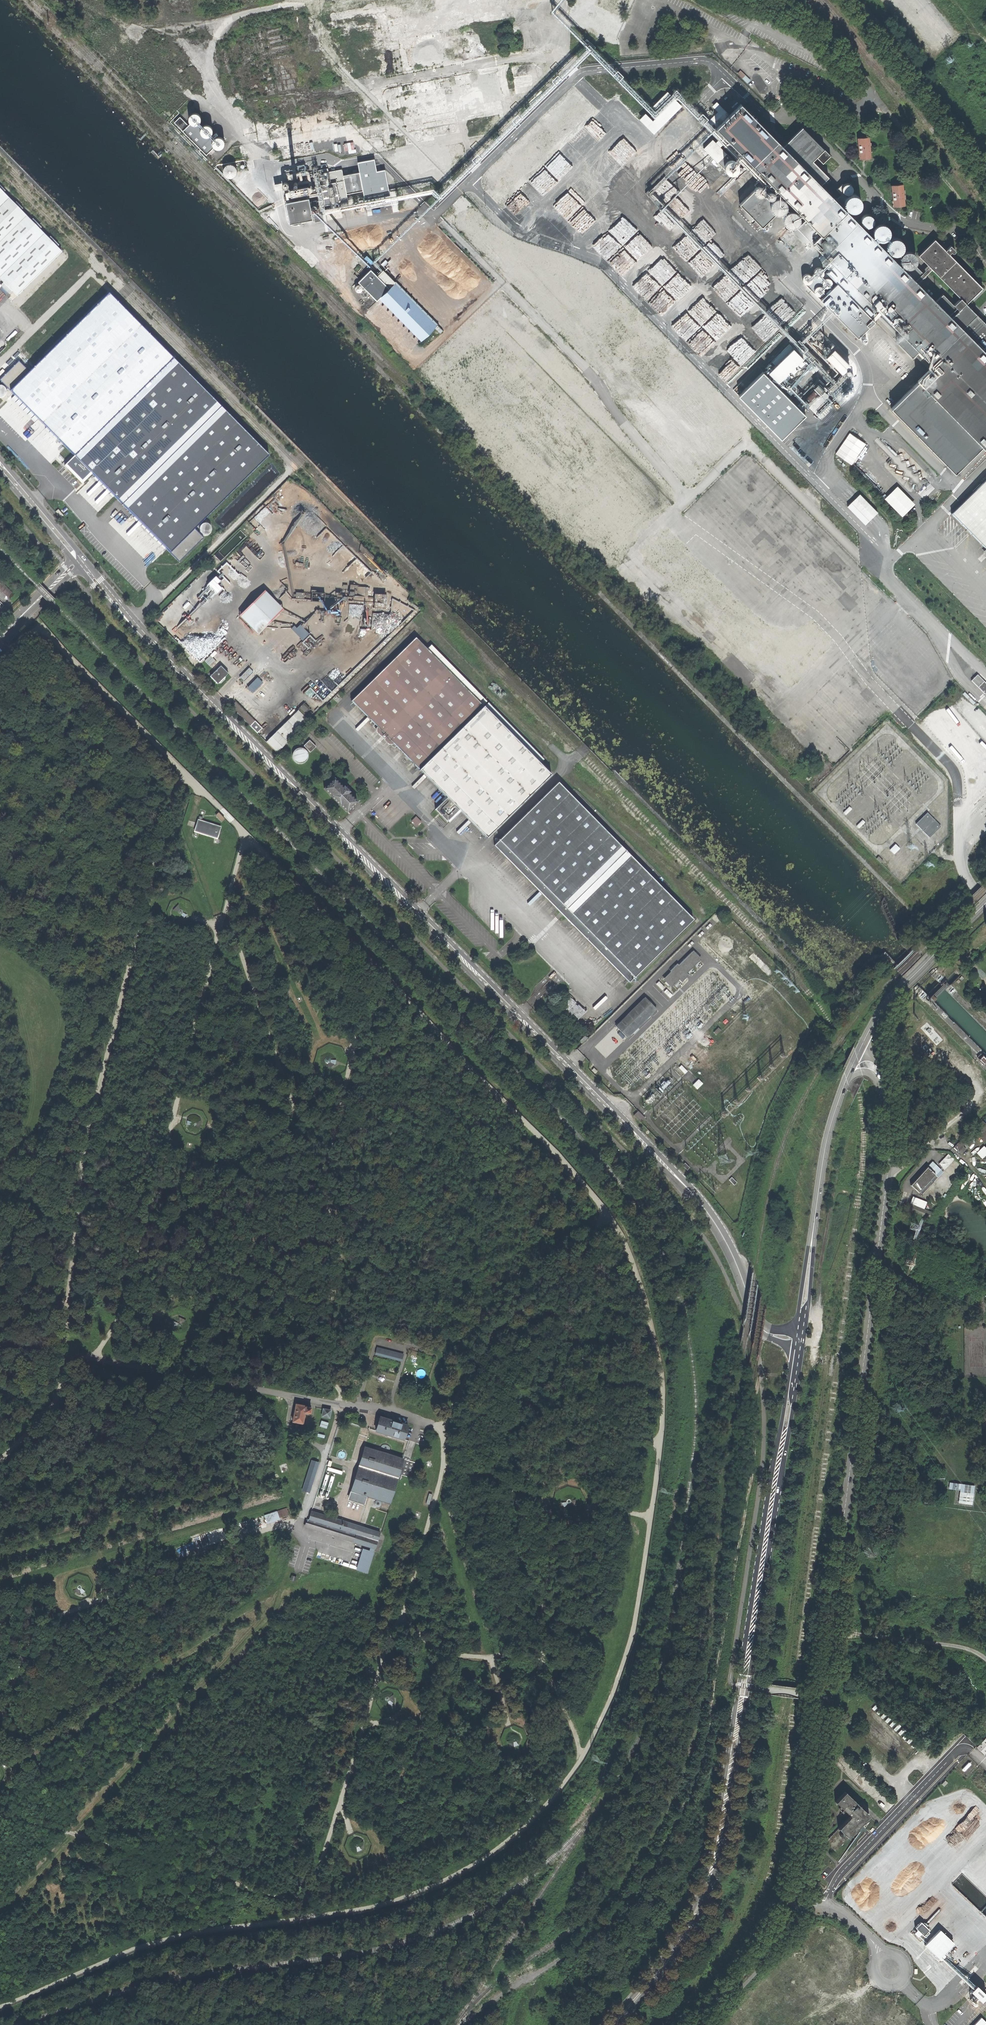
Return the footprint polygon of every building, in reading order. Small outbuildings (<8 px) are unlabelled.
[(113,53),(116,51),(118,48),(118,45),(117,41),(115,38),(111,37),(108,37),(104,39),(102,42),(102,46),(103,49),(105,52),(108,53),(113,53)] [(130,48),(133,44),(129,40),(125,43),(130,48)] [(150,56),(153,55),(154,53),(155,50),(153,48),(151,47),(148,47),(146,50),(146,52),(147,54),(148,55),(150,56)] [(791,88),(788,85),(785,88),(786,89),(784,91),(784,93),(786,94),(788,94),(790,93),(791,94),(794,91),(791,88)] [(985,452),(985,326),(965,305),(982,288),(948,254),(950,252),(951,253),(953,253),(954,252),(954,250),(949,246),(944,251),(940,246),(934,240),(918,256),(960,299),(953,306),(942,295),(935,302),(918,284),(891,257),(861,227),(820,185),(828,177),(812,161),(816,157),(822,164),(830,156),(802,127),(782,146),(740,104),(729,114),(723,108),(712,119),(718,125),(715,128),(762,177),(759,180),(754,185),(755,187),(753,189),(753,191),(739,205),(765,232),(772,225),(769,221),(779,211),(786,218),(786,220),(786,222),(788,223),(789,224),(790,224),(792,224),(796,228),(792,232),(809,249),(813,245),(823,256),(819,260),(823,264),(824,263),(824,267),(826,269),(828,269),(830,267),(831,267),(826,272),(826,273),(823,275),(823,270),(821,268),(816,267),(813,270),(813,275),(812,275),(811,277),(810,276),(809,275),(806,274),(804,275),(803,277),(802,279),(802,281),(804,283),(804,284),(857,338),(874,322),(869,316),(876,309),(880,314),(877,318),(898,339),(902,336),(917,351),(913,355),(929,372),(933,368),(938,372),(933,377),(929,374),(927,376),(926,375),(918,383),(918,382),(890,409),(954,474),(981,447),(985,452)] [(735,163),(705,132),(696,142),(725,171),(726,171),(729,173),(732,173),(734,171),(736,168),(736,166),(735,163)] [(860,158),(870,157),(868,136),(863,136),(858,137),(860,158)] [(423,169),(427,169),(430,167),(432,165),(432,162),(432,158),(429,155),(426,153),(422,154),(418,156),(417,159),(417,163),(418,166),(420,168),(423,169)] [(407,173),(410,172),(413,171),(415,168),(416,165),(415,161),(412,158),(409,157),(405,157),(402,160),(400,163),(400,167),(401,170),(404,172),(407,173)] [(231,178),(234,176),(235,172),(235,169),(233,166),(230,165),(227,165),(224,166),(222,169),(221,172),(222,175),(224,177),(227,179),(231,178)] [(328,208),(351,203),(343,168),(330,172),(329,168),(320,170),(320,173),(315,174),(318,186),(323,185),(328,208)] [(299,180),(310,177),(308,169),(297,171),(299,180)] [(893,206),(904,205),(901,184),(896,184),(891,185),(893,206)] [(308,194),(307,187),(289,190),(290,197),(308,194)] [(105,297),(0,191),(0,285),(11,296),(7,301),(9,303),(5,307),(25,328),(0,353),(0,402),(105,297)] [(294,197),(284,199),(289,223),(313,218),(314,222),(319,221),(315,201),(309,202),(308,197),(295,200),(294,197)] [(944,241),(940,246),(944,251),(949,246),(944,241)] [(437,325),(439,324),(397,281),(395,283),(389,289),(377,276),(371,270),(358,282),(359,284),(357,283),(355,283),(353,284),(352,287),(352,289),(353,291),(355,293),(357,293),(359,292),(361,291),(362,289),(361,286),(417,344),(426,336),(433,329),(439,334),(442,331),(437,325)] [(383,271),(377,276),(389,289),(395,283),(383,271)] [(96,347),(85,358),(107,380),(118,369),(96,347)] [(802,360),(793,351),(768,375),(778,386),(802,360)] [(850,367),(834,352),(826,360),(842,376),(850,367)] [(173,358),(67,463),(83,480),(92,471),(180,561),(204,537),(195,528),(269,456),(173,358)] [(55,424),(92,388),(73,370),(37,405),(55,424)] [(806,417),(764,375),(738,397),(781,443),(806,417)] [(866,444),(850,433),(835,454),(852,466),(866,444)] [(950,516),(985,552),(985,480),(950,516)] [(901,515),(912,505),(896,489),(885,499),(901,515)] [(868,522),(876,513),(859,495),(850,503),(868,522)] [(206,535),(208,534),(210,533),(211,532),(212,530),(212,528),(211,526),(210,524),(209,523),(207,523),(205,523),(203,523),(202,524),(201,526),(200,528),(200,530),(201,532),(202,533),(204,534),(206,535)] [(742,627),(738,622),(740,620),(662,537),(655,544),(651,541),(642,549),(682,593),(689,587),(730,630),(732,628),(736,633),(742,627)] [(599,563),(603,559),(586,543),(583,546),(599,563)] [(10,598),(14,594),(0,580),(0,589),(10,598)] [(318,601),(318,611),(334,612),(334,601),(342,601),(342,594),(338,594),(338,589),(334,589),(334,587),(330,587),(330,593),(311,593),(311,601),(318,601)] [(360,598),(361,589),(346,587),(345,597),(360,598)] [(265,590),(240,615),(258,633),(284,608),(265,590)] [(303,640),(310,633),(299,623),(293,630),(303,640)] [(486,838),(550,775),(415,638),(351,700),(446,798),(434,809),(435,810),(436,809),(439,812),(440,812),(442,813),(441,814),(447,822),(459,810),(486,838)] [(218,684),(229,674),(222,667),(211,677),(218,684)] [(244,682),(254,673),(250,669),(240,678),(244,682)] [(983,683),(982,683),(976,676),(970,682),(976,688),(976,689),(983,695),(985,697),(985,686),(983,683)] [(253,693),(263,683),(258,678),(247,688),(253,693)] [(224,692),(229,687),(226,684),(221,689),(224,692)] [(251,726),(255,722),(236,702),(231,706),(241,716),(251,726)] [(277,753),(309,721),(299,710),(267,742),(277,753)] [(310,752),(316,747),(309,740),(304,746),(305,748),(304,749),(301,748),(298,748),(295,749),(293,752),(292,755),(292,758),(293,760),(294,761),(297,763),(299,764),(303,763),(305,762),(306,760),(307,758),(308,755),(307,752),(308,751),(310,752)] [(346,811),(357,800),(348,791),(350,789),(344,784),(342,785),(334,777),(323,788),(330,795),(329,796),(334,801),(339,806),(340,805),(346,811)] [(629,982),(692,919),(558,782),(494,845),(629,982)] [(852,809),(849,807),(843,813),(845,815),(852,809)] [(222,822),(226,819),(220,813),(217,816),(222,822)] [(929,838),(940,827),(927,814),(916,825),(929,838)] [(197,832),(216,838),(218,832),(219,833),(220,830),(219,829),(219,827),(200,821),(200,817),(198,816),(193,831),(192,834),(195,835),(197,832)] [(415,816),(411,821),(416,826),(421,822),(415,816)] [(859,829),(865,822),(862,820),(856,826),(859,829)] [(899,849),(895,844),(889,850),(894,854),(899,849)] [(709,943),(714,938),(710,933),(705,938),(709,943)] [(671,971),(663,979),(671,987),(679,979),(682,981),(688,975),(686,973),(701,959),(693,951),(678,965),(677,964),(670,971),(671,971)] [(659,981),(656,984),(662,990),(664,987),(659,981)] [(666,989),(664,991),(669,998),(672,995),(666,989)] [(658,1006),(647,995),(615,1026),(626,1038),(658,1006)] [(584,1036),(578,1041),(581,1044),(587,1038),(584,1036)] [(985,1064),(985,1060),(980,1053),(977,1056),(985,1065),(985,1064)] [(687,1071),(681,1065),(678,1067),(684,1073),(687,1071)] [(703,1083),(698,1079),(692,1085),(697,1090),(703,1083)] [(637,1111),(634,1115),(641,1122),(645,1118),(637,1111)] [(978,1137),(985,1129),(985,1125),(983,1122),(972,1132),(978,1137)] [(967,1136),(960,1142),(964,1147),(971,1140),(967,1136)] [(962,1148),(958,1144),(953,1148),(958,1153),(962,1148)] [(977,1152),(982,1158),(985,1155),(985,1145),(977,1152)] [(949,1153),(939,1163),(945,1169),(955,1159),(949,1153)] [(934,1175),(926,1167),(908,1185),(916,1193),(925,1184),(934,1175)] [(926,1202),(912,1197),(908,1210),(928,1218),(930,1212),(923,1209),(926,1202)] [(404,1359),(405,1353),(381,1346),(379,1352),(404,1359)] [(311,1409),(305,1407),(306,1406),(295,1403),(291,1421),(303,1424),(304,1420),(303,1420),(304,1412),(310,1413),(311,1409)] [(331,1411),(323,1410),(322,1416),(329,1418),(331,1411)] [(393,1436),(402,1439),(407,1425),(399,1423),(399,1421),(388,1417),(387,1420),(379,1417),(375,1430),(386,1434),(385,1436),(388,1437),(392,1438),(393,1436)] [(364,1447),(350,1491),(388,1503),(396,1478),(400,1480),(401,1476),(408,1478),(413,1463),(364,1447)] [(305,1481),(313,1484),(320,1461),(312,1459),(305,1481)] [(968,1494),(968,1484),(946,1483),(946,1489),(955,1489),(954,1503),(968,1504),(968,1494)] [(296,1502),(303,1504),(304,1498),(298,1496),(296,1502)] [(287,1507),(265,1514),(267,1522),(290,1515),(287,1507)] [(308,1519),(376,1541),(379,1533),(311,1511),(308,1519)] [(985,1733),(970,1749),(977,1757),(985,1746),(985,1734),(985,1733)] [(830,1850),(865,1815),(840,1791),(830,1801),(844,1815),(820,1840),(826,1846),(830,1850)] [(914,1927),(919,1935),(925,1932),(920,1924),(914,1927)] [(926,1945),(936,1957),(951,1944),(940,1932),(926,1945)] [(985,1995),(985,1993),(976,1984),(970,1990),(981,2001),(985,1995)] [(985,2023),(985,2021),(981,2016),(973,2024),(984,2024),(985,2023)]
